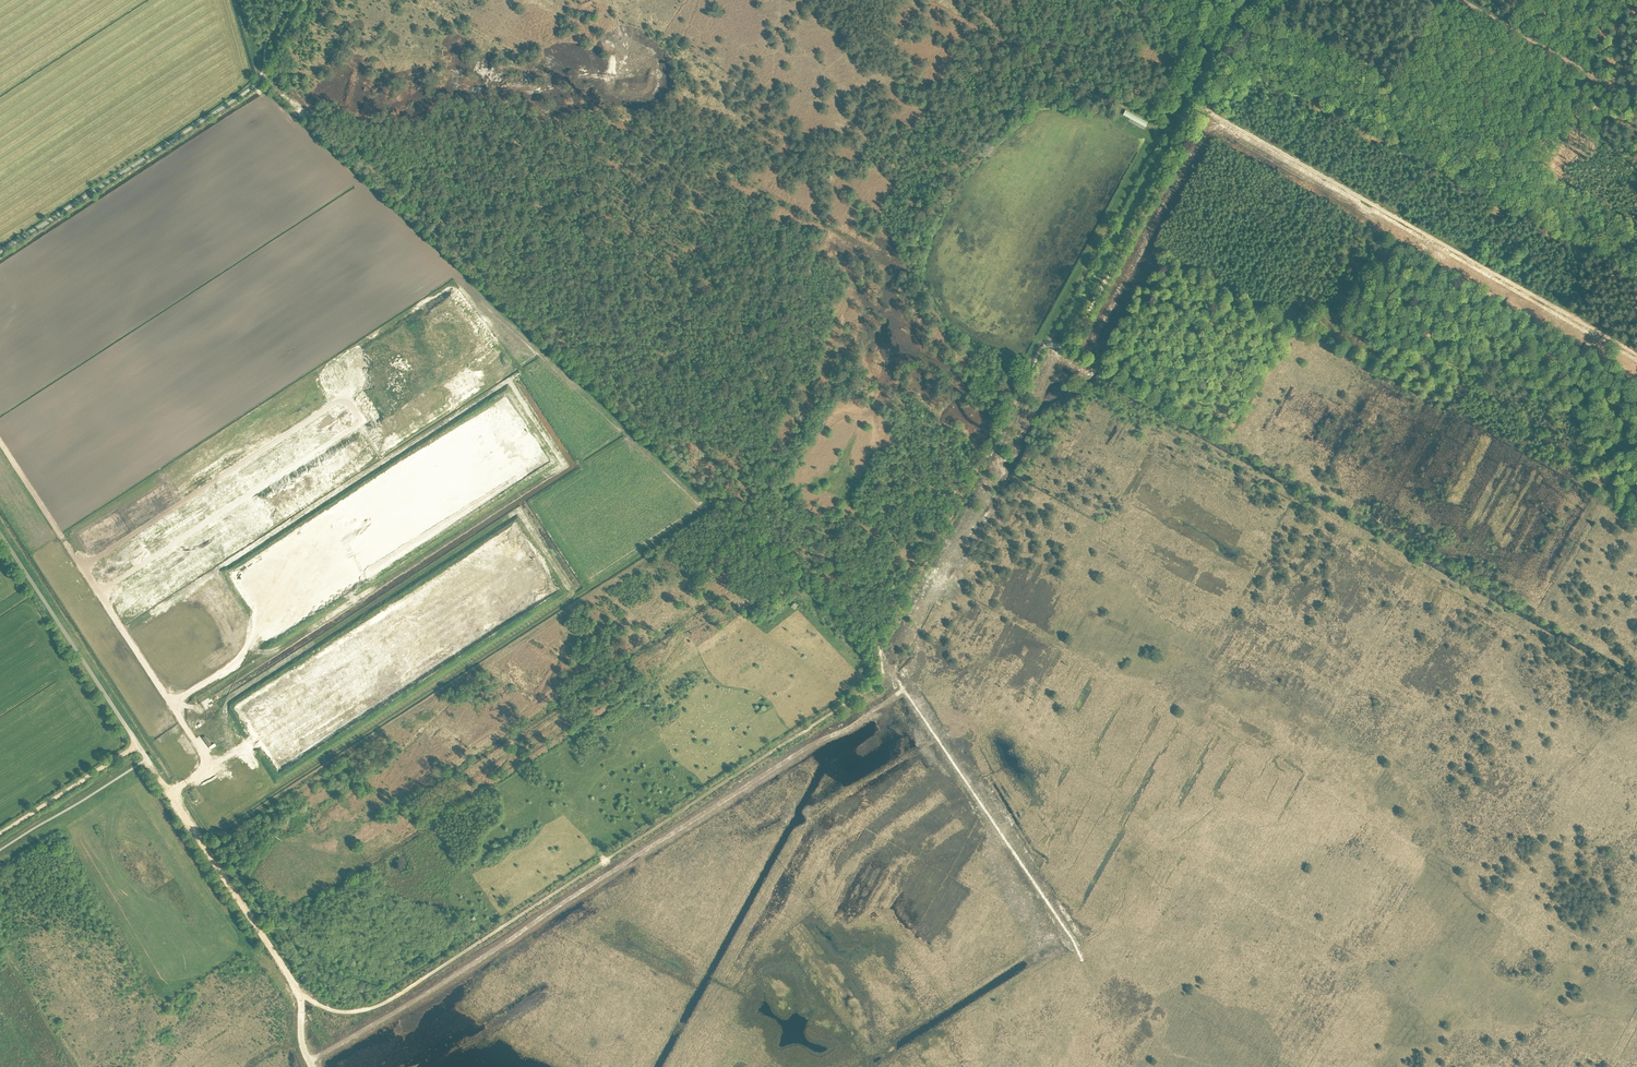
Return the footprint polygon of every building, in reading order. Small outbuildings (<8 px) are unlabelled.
[(1123,115),(1145,127),(1147,122),(1126,110),(1123,115)]
